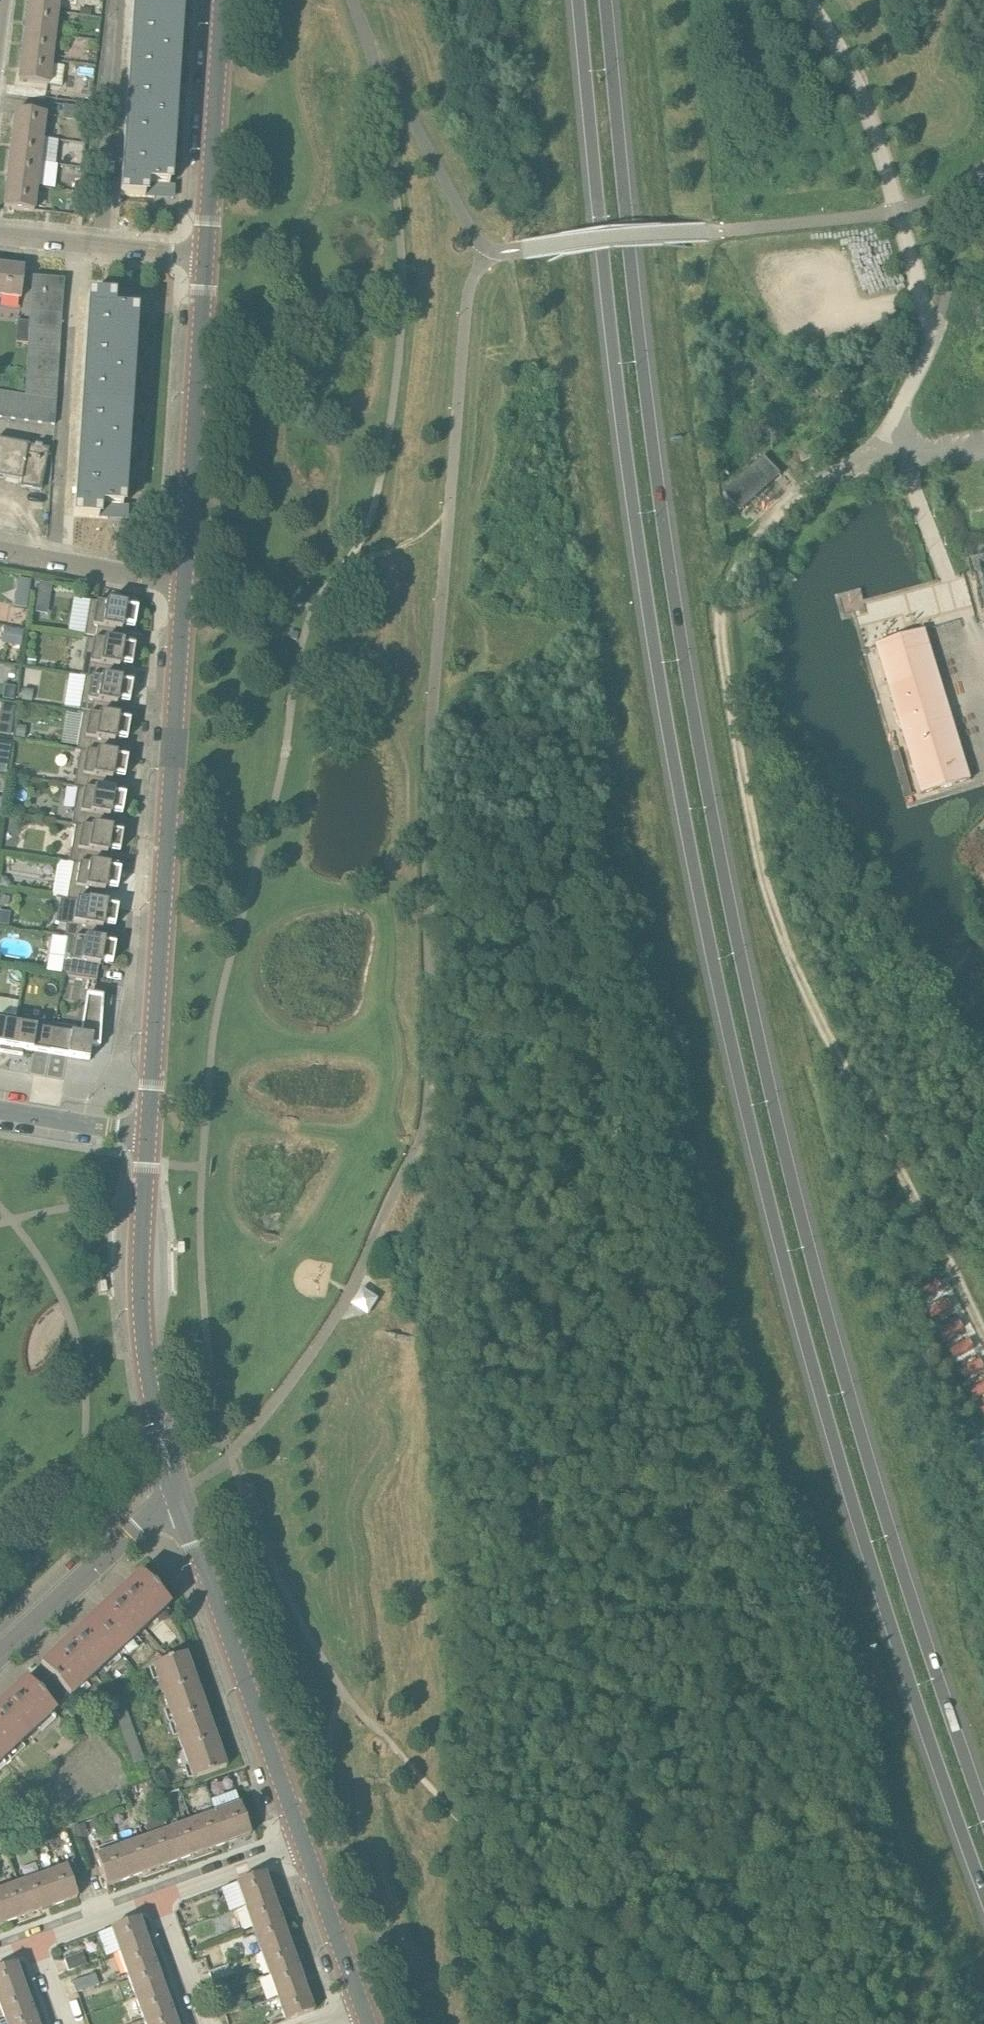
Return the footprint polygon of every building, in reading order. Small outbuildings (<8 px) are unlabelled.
[(28,9),(58,12),(59,0),(29,0),(28,9)] [(120,196),(155,199),(156,186),(170,186),(182,0),(133,0),(120,196)] [(58,12),(28,9),(25,32),(55,36),(58,12)] [(55,36),(25,32),(23,56),(52,60),(55,36)] [(52,60),(23,56),(20,82),(49,85),(52,60)] [(16,111),(13,136),(42,139),(60,141),(63,119),(88,122),(90,109),(47,104),(45,115),(16,111)] [(13,136),(10,160),(40,163),(42,139),(13,136)] [(40,163),(10,160),(7,184),(37,188),(40,163)] [(37,188),(7,184),(5,208),(34,212),(37,188)] [(21,299),(25,268),(0,266),(0,296),(21,299)] [(30,397),(44,399),(56,400),(64,279),(34,277),(30,322),(29,344),(25,396),(30,397)] [(89,296),(74,516),(109,519),(110,506),(123,507),(136,312),(122,311),(123,298),(89,296)] [(29,344),(30,322),(18,321),(17,343),(29,344)] [(17,395),(3,393),(0,415),(0,417),(14,419),(17,395)] [(27,421),(30,397),(25,396),(17,395),(14,419),(27,421)] [(40,423),(44,399),(30,397),(27,421),(40,423)] [(44,399),(40,423),(56,425),(57,400),(56,400),(44,399)] [(21,481),(20,487),(41,491),(46,471),(49,450),(42,448),(42,447),(35,446),(35,447),(0,441),(0,477),(21,481)] [(742,511),(754,500),(782,474),(764,456),(724,492),(742,511)] [(30,581),(15,579),(13,590),(29,593),(30,581)] [(47,597),(51,594),(51,591),(52,585),(40,583),(38,595),(44,596),(47,597)] [(84,639),(119,644),(121,632),(122,632),(122,630),(121,630),(122,626),(135,628),(138,610),(120,607),(120,601),(107,599),(106,605),(90,602),(84,639)] [(23,631),(4,628),(2,642),(21,645),(23,631)] [(926,630),(876,645),(921,795),(972,779),(926,630)] [(82,676),(116,682),(118,669),(119,669),(120,668),(118,668),(119,663),(132,666),(135,647),(119,644),(84,639),(83,639),(83,640),(88,641),(82,676)] [(36,657),(28,656),(27,665),(35,666),(36,657)] [(85,678),(79,713),(114,719),(116,706),(117,706),(117,705),(116,705),(117,701),(130,703),(133,684),(116,682),(82,676),(80,676),(80,677),(85,678)] [(16,687),(4,686),(2,699),(14,700),(16,687)] [(33,691),(23,689),(21,700),(32,702),(33,691)] [(83,715),(77,751),(111,756),(114,743),(114,744),(115,742),(114,742),(114,738),(127,740),(130,722),(114,719),(79,713),(78,713),(78,714),(83,715)] [(0,723),(0,734),(10,735),(12,725),(0,723)] [(27,727),(18,725),(16,738),(25,739),(27,727)] [(80,753),(74,788),(109,793),(111,781),(112,781),(112,780),(111,779),(112,775),(125,778),(128,759),(111,756),(77,751),(76,751),(75,752),(80,753)] [(7,774),(9,762),(0,760),(0,773),(7,774)] [(78,790),(72,825),(107,830),(109,818),(110,818),(110,817),(109,817),(109,813),(122,815),(126,796),(109,793),(74,788),(73,788),(73,789),(78,790)] [(75,827),(69,863),(104,868),(106,855),(107,856),(107,854),(106,854),(107,850),(120,852),(123,834),(107,830),(72,825),(70,825),(70,826),(75,827)] [(73,865),(67,900),(102,906),(104,893),(105,893),(105,892),(104,891),(104,887),(118,890),(121,871),(104,868),(69,863),(68,863),(68,864),(73,865)] [(0,877),(0,878),(0,888),(9,889),(10,882),(7,878),(0,877)] [(115,927),(118,908),(102,906),(67,900),(61,899),(57,923),(67,924),(64,937),(99,943),(102,930),(103,929),(101,929),(102,925),(115,927)] [(10,913),(0,911),(0,924),(8,926),(10,913)] [(61,975),(97,981),(99,967),(100,967),(100,966),(99,966),(100,962),(113,964),(116,946),(99,943),(63,937),(63,938),(68,939),(62,974),(61,974),(61,975)] [(55,1025),(50,1055),(89,1062),(92,1046),(100,1048),(103,998),(87,995),(82,1030),(55,1025)] [(20,1018),(23,1003),(0,999),(0,1015),(20,1018)] [(0,1047),(0,1048),(0,1051),(11,1053),(17,1019),(0,1016),(0,1047)] [(17,1019),(11,1053),(23,1055),(23,1051),(50,1055),(55,1025),(17,1019)] [(357,1306),(373,1316),(384,1300),(367,1290),(357,1306)] [(90,1621),(120,1653),(169,1606),(140,1575),(120,1594),(118,1592),(108,1601),(110,1603),(90,1621)] [(120,1653),(90,1621),(71,1639),(69,1637),(58,1647),(60,1649),(40,1668),(70,1699),(120,1653)] [(173,1723),(206,1711),(186,1654),(153,1666),(173,1723)] [(4,1760),(55,1713),(25,1681),(5,1700),(3,1698),(0,1701),(0,1756),(4,1760)] [(144,1760),(126,1711),(116,1714),(134,1764),(144,1760)] [(206,1711),(173,1723),(193,1779),(227,1767),(206,1711)] [(167,1780),(164,1770),(153,1774),(157,1784),(167,1780)] [(240,1804),(215,1813),(226,1844),(251,1835),(240,1804)] [(226,1844),(215,1813),(191,1822),(202,1853),(226,1844)] [(202,1853),(191,1822),(168,1830),(179,1861),(202,1853)] [(179,1861),(168,1830),(144,1839),(155,1869),(179,1861)] [(155,1869),(144,1839),(120,1847),(131,1878),(155,1869)] [(131,1878),(120,1847),(95,1856),(107,1887),(131,1878)] [(67,1867),(42,1876),(53,1906),(78,1897),(67,1867)] [(236,1884),(245,1907),(273,1897),(264,1874),(236,1884)] [(53,1906),(42,1876),(18,1885),(29,1915),(53,1906)] [(18,1885),(0,1891),(0,1908),(6,1924),(29,1915),(18,1885)] [(273,1897),(245,1907),(253,1930),(281,1920),(273,1897)] [(119,1953),(147,1943),(139,1919),(111,1929),(119,1953)] [(281,1920),(253,1930),(261,1953),(289,1942),(281,1920)] [(289,1942),(261,1953),(269,1975),(297,1965),(289,1942)] [(127,1976),(156,1965),(147,1943),(119,1953),(127,1976)] [(68,1972),(87,1964),(82,1952),(64,1960),(68,1972)] [(24,1987),(16,1964),(0,1969),(0,1996),(24,1987)] [(135,1998),(164,1988),(156,1965),(127,1976),(135,1998)] [(228,1965),(209,1972),(213,1984),(233,1977),(228,1965)] [(297,1965),(269,1975),(277,1998),(305,1988),(297,1965)] [(77,1993),(99,1984),(95,1975),(73,1983),(77,1993)] [(0,1996),(0,2008),(4,2020),(33,2010),(24,1987),(0,1996)] [(144,2021),(172,2011),(164,1988),(135,1998),(144,2021)] [(305,1988),(277,1998),(286,2021),(314,2011),(305,1988)] [(225,2016),(244,2010),(239,1996),(220,2003),(225,2016)] [(4,2020),(6,2023),(38,2023),(33,2010),(4,2020)] [(172,2011),(144,2021),(145,2023),(177,2023),(172,2011)]
